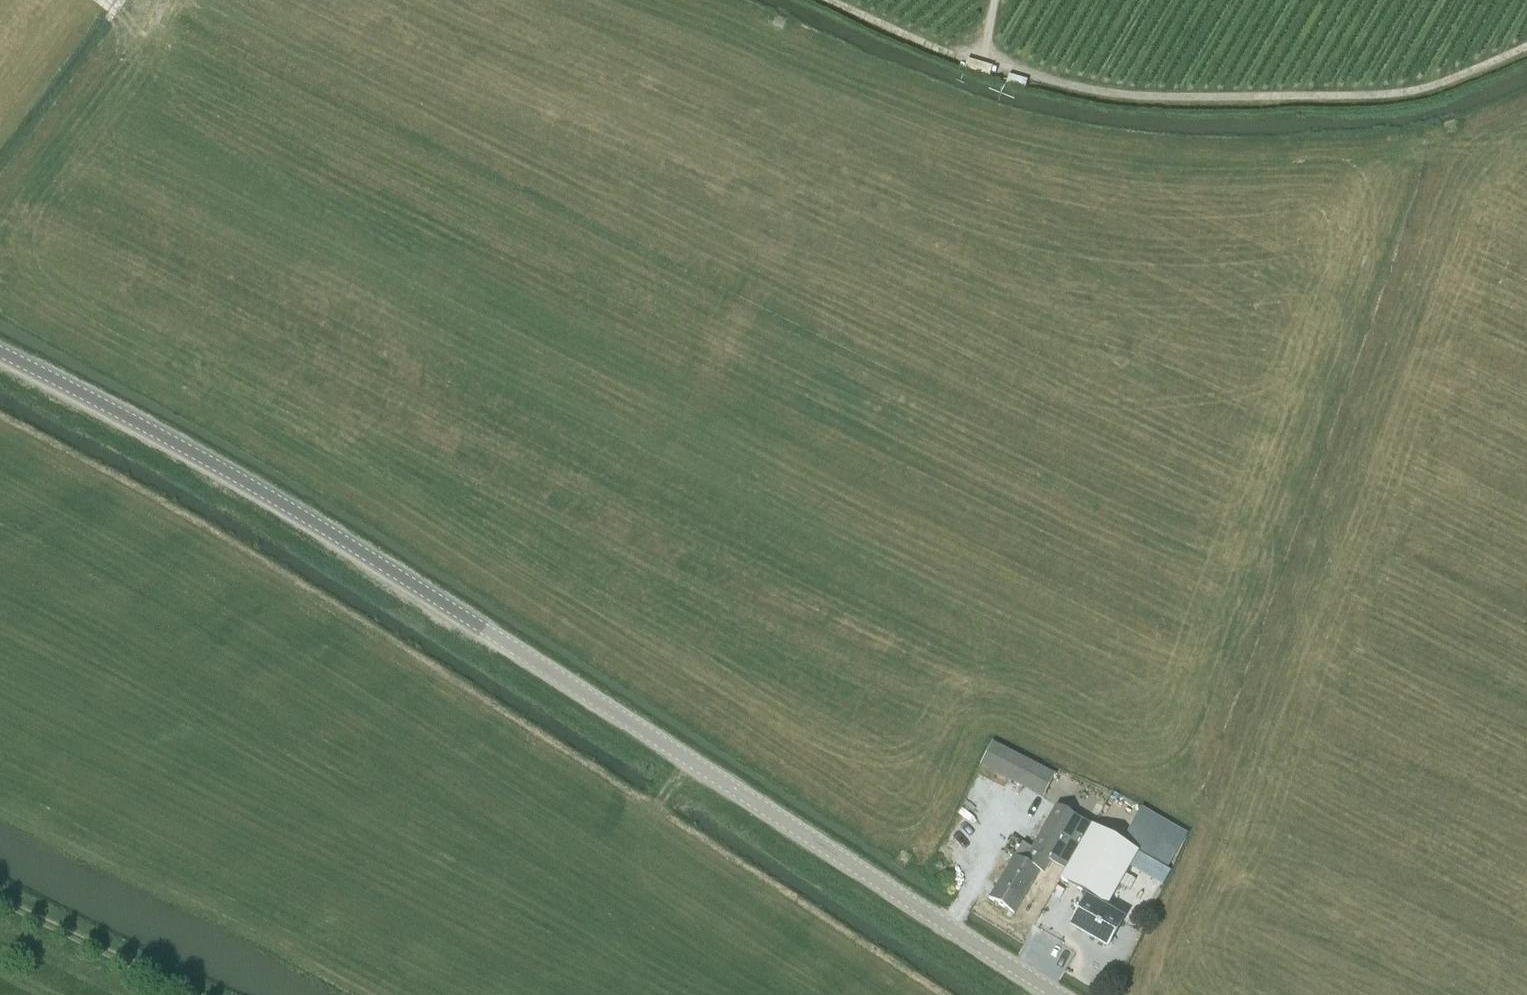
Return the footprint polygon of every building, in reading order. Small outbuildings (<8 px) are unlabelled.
[(1029,83),(1009,78),(1007,87),(1027,92),(1029,83)] [(980,766),(1043,798),(1055,775),(992,743),(980,766)] [(1023,845),(1016,857),(1039,871),(1047,858),(1066,870),(1067,870),(1092,826),(1056,805),(1031,849),(1023,845)] [(1067,870),(1066,870),(1061,878),(1090,895),(1072,926),(1106,946),(1120,921),(1098,908),(1112,884),(1117,886),(1137,853),(1092,826),(1067,870)] [(1013,856),(989,898),(1015,913),(1039,871),(1016,857),(1013,856)]
